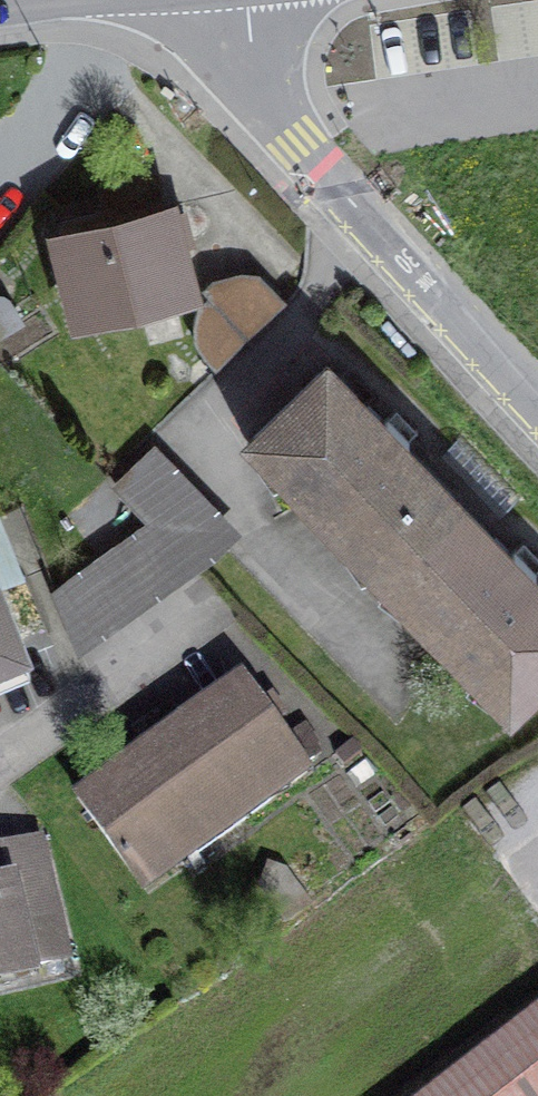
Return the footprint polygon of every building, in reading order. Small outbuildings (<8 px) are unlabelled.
[(191,240),(182,206),(61,237),(81,317),(189,289),(177,244),(191,240)] [(256,275),(207,288),(250,334),(283,303),(256,275)] [(254,436),(512,704),(537,678),(537,585),(530,577),(536,571),(515,549),(509,555),(403,444),(409,439),(388,417),(381,423),(327,366),(254,436)] [(151,521),(191,563),(198,570),(233,536),(151,450),(115,484),(151,521)] [(77,644),(191,563),(151,521),(55,589),(77,644)] [(16,643),(0,603),(0,649),(16,643)] [(243,681),(79,799),(143,888),(187,857),(178,845),(232,806),(243,822),(243,817),(307,770),(303,765),(315,757),(296,731),(285,740),(243,681)] [(60,960),(54,936),(21,943),(2,859),(0,859),(0,975),(60,960)] [(429,1095),(537,1095),(537,1012),(429,1095)]
